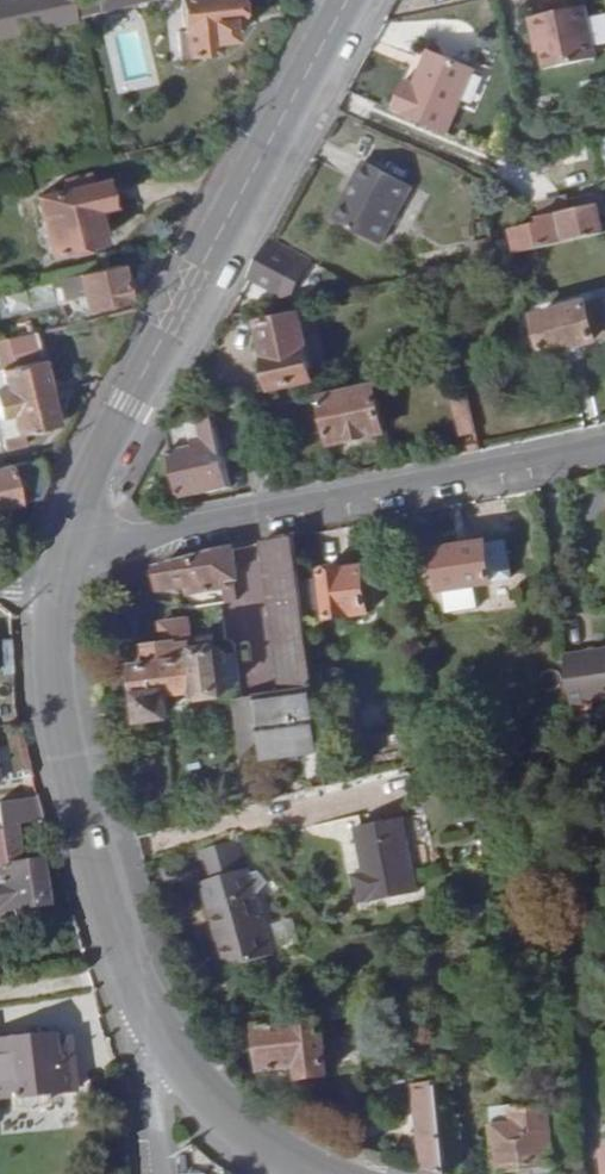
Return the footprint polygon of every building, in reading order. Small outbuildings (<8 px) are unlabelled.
[(50,3),(22,10),(26,27),(83,14),(80,3),(80,0),(49,0),(50,3)] [(80,3),(83,14),(83,17),(159,0),(93,0),(80,3)] [(188,53),(218,50),(217,39),(237,37),(236,20),(243,19),(241,0),(182,0),(188,53)] [(536,31),(540,53),(543,65),(594,53),(583,1),(527,14),(531,33),(536,31)] [(536,53),(540,53),(536,31),(531,33),(536,53)] [(419,82),(406,112),(461,136),(490,73),(445,52),(429,86),(419,82)] [(604,173),(604,140),(593,145),(603,173),(604,173)] [(381,158),(368,183),(374,187),(358,218),(399,240),(428,183),(381,158)] [(77,184),(79,193),(50,201),(61,247),(111,236),(104,204),(121,200),(118,185),(104,188),(102,179),(77,184)] [(374,187),(368,183),(352,215),(358,218),(374,187)] [(604,231),(600,213),(604,212),(604,201),(540,216),(541,222),(514,229),(519,250),(604,231)] [(261,279),(279,245),(271,241),(252,274),(261,279)] [(303,257),(279,245),(261,279),(285,290),(303,257)] [(133,296),(126,263),(68,276),(71,296),(91,292),(94,305),(133,296)] [(447,266),(429,270),(432,284),(449,280),(447,266)] [(604,340),(604,301),(545,313),(552,351),(604,340)] [(274,386),(313,379),(300,314),(260,322),(274,386)] [(55,392),(40,329),(13,334),(20,363),(0,367),(0,405),(55,392)] [(387,430),(377,382),(323,394),(334,441),(387,430)] [(478,432),(470,389),(460,392),(468,433),(478,432)] [(0,405),(0,406),(8,438),(11,436),(13,442),(29,438),(27,432),(62,424),(55,392),(0,405)] [(233,485),(219,417),(170,427),(185,495),(233,485)] [(43,490),(50,478),(44,456),(0,466),(0,499),(43,490)] [(506,570),(498,533),(435,547),(441,582),(506,570)] [(283,693),(257,696),(267,759),(323,749),(317,705),(292,535),(261,542),(283,693)] [(226,549),(160,567),(164,587),(193,584),(196,607),(227,602),(234,600),(226,549)] [(328,615),(368,607),(360,563),(320,571),(328,615)] [(164,642),(150,645),(153,661),(137,664),(142,697),(147,696),(150,715),(169,712),(165,691),(195,686),(197,691),(230,686),(224,651),(190,655),(185,621),(162,625),(164,642)] [(153,661),(150,645),(135,648),(137,664),(153,661)] [(565,650),(573,700),(604,695),(604,645),(565,650)] [(267,759),(257,696),(233,699),(227,700),(245,801),(328,781),(323,749),(267,759)] [(4,867),(11,915),(0,916),(0,932),(14,930),(14,932),(37,929),(34,906),(46,905),(40,861),(22,863),(22,861),(17,824),(44,820),(37,797),(0,802),(0,837),(4,867)] [(365,902),(425,888),(407,816),(360,827),(371,874),(360,876),(365,902)] [(0,868),(0,916),(11,915),(4,867),(0,868)] [(210,905),(216,928),(223,926),(233,963),(269,953),(275,952),(262,903),(259,891),(210,905)] [(275,952),(269,953),(273,968),(299,961),(283,897),(262,903),(275,952)] [(223,926),(216,928),(226,964),(233,963),(223,926)] [(532,1001),(532,988),(515,990),(516,1002),(532,1001)] [(344,1018),(343,1008),(320,1009),(321,1021),(344,1018)] [(300,1084),(328,1081),(328,1076),(322,1029),(321,1021),(259,1027),(265,1073),(298,1070),(300,1084)] [(355,1025),(322,1029),(328,1076),(361,1072),(355,1025)] [(49,1034),(0,1039),(0,1096),(11,1095),(12,1107),(47,1103),(45,1091),(73,1089),(69,1048),(51,1050),(50,1038),(49,1034)] [(50,1038),(51,1050),(69,1048),(67,1036),(50,1038)] [(437,1083),(413,1085),(422,1168),(442,1173),(447,1173),(437,1083)] [(552,1161),(547,1110),(498,1117),(494,1121),(500,1167),(552,1161)]
